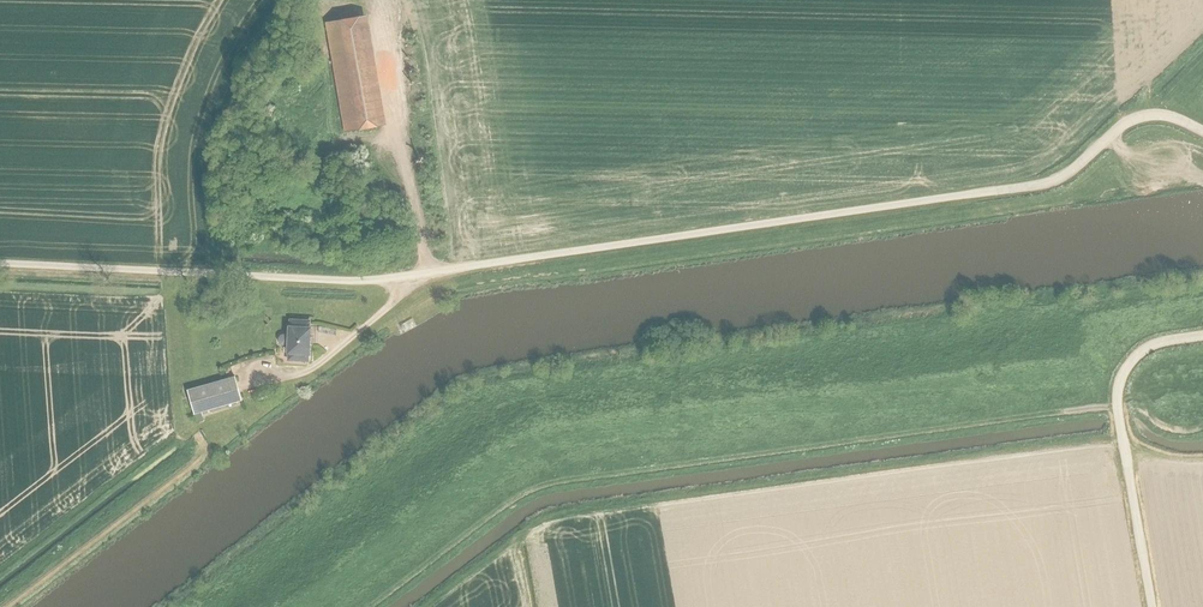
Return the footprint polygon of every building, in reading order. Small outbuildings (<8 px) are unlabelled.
[(367,16),(325,23),(336,85),(344,132),(345,132),(386,125),(367,16)] [(296,360),(308,360),(308,354),(309,354),(309,345),(310,337),(309,337),(310,328),(309,328),(309,321),(292,321),(291,327),(289,327),(288,335),(278,334),(278,345),(288,345),(288,353),(296,353),(296,360)] [(236,377),(188,391),(195,415),(243,401),(236,377)]
